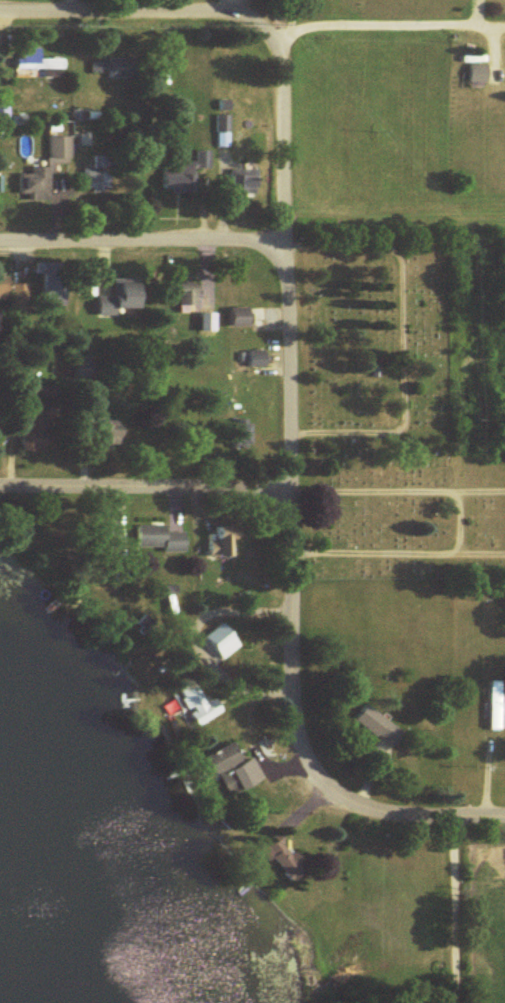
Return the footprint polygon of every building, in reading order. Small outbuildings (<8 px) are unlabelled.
[(67,70),(67,59),(42,59),(42,51),(17,51),(17,70),(67,70)] [(140,79),(140,60),(93,59),(93,78),(140,79)] [(490,65),(469,65),(469,82),(489,82),(490,65)] [(231,148),(231,115),(217,115),(217,148),(231,148)] [(96,133),(79,133),(79,148),(96,148),(96,133)] [(53,200),(53,166),(73,166),(73,137),(50,137),(50,170),(20,170),(20,200),(53,200)] [(197,162),(163,162),(162,191),(197,191),(198,168),(209,168),(209,151),(197,151),(197,162)] [(113,156),(95,156),(95,168),(85,168),(85,192),(113,192),(113,156)] [(231,195),(259,195),(259,170),(231,170),(231,195)] [(69,263),(37,263),(37,274),(43,274),(43,306),(69,306),(69,263)] [(10,284),(10,270),(0,270),(0,300),(12,300),(12,314),(31,314),(31,284),(10,284)] [(120,316),(120,310),(146,310),(146,282),(99,282),(99,316),(120,316)] [(253,327),(253,308),(232,308),(232,327),(253,327)] [(266,367),(266,351),(248,351),(248,367),(266,367)] [(25,452),(50,452),(50,422),(25,422),(25,452)] [(130,448),(130,423),(102,423),(102,448),(130,448)] [(166,549),(166,553),(187,553),(187,532),(168,532),(168,526),(138,526),(138,549),(166,549)] [(210,541),(210,558),(246,558),(246,527),(217,527),(217,541),(210,541)] [(212,654),(237,640),(228,622),(202,635),(212,654)] [(197,727),(216,714),(193,679),(174,691),(197,727)] [(492,703),(486,703),(486,718),(492,718),(492,729),(503,729),(503,679),(492,679),(492,703)] [(396,748),(407,732),(367,703),(355,719),(396,748)] [(206,756),(214,774),(243,761),(234,743),(206,756)] [(294,853),(293,854),(279,836),(265,846),(292,883),(308,872),(294,853)]
